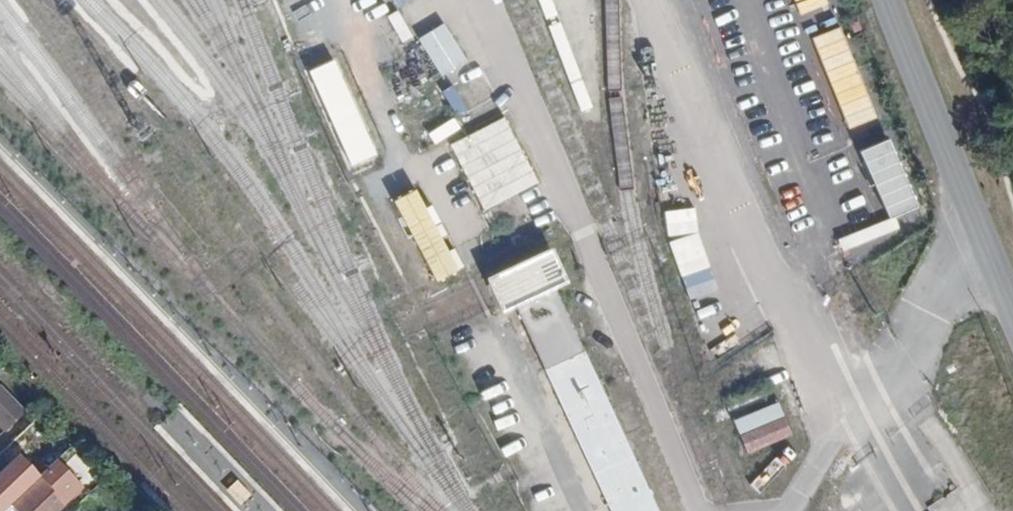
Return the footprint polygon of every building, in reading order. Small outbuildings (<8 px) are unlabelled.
[(402,9),(388,14),(400,42),(413,37),(402,9)] [(447,21),(420,36),(442,74),(469,59),(447,21)] [(347,170),(381,155),(339,56),(305,70),(347,170)] [(830,96),(850,147),(885,135),(865,84),(830,96)] [(443,90),(429,96),(442,125),(429,131),(434,142),(461,129),(443,90)] [(451,143),(482,210),(540,183),(509,116),(451,143)] [(422,185),(394,199),(436,283),(464,269),(422,185)] [(616,510),(665,510),(559,283),(568,279),(553,248),(489,279),(505,310),(518,303),(616,510)] [(5,429),(21,413),(0,391),(0,424),(5,429)] [(735,418),(749,452),(794,433),(780,400),(735,418)] [(54,442),(33,420),(5,447),(36,479),(54,462),(79,439),(69,428),(54,442)] [(59,468),(54,462),(36,479),(10,504),(17,510),(56,510),(66,501),(46,481),(59,468)]
